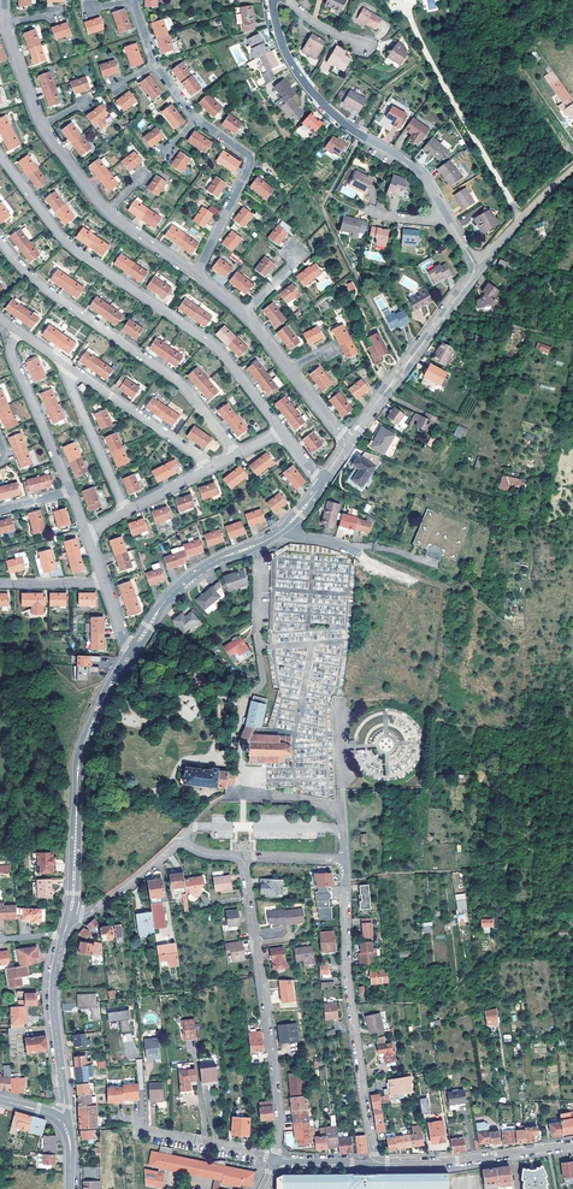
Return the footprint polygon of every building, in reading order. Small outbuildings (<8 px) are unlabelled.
[(333,10),(340,13),(346,0),(327,0),(325,4),(334,8),(333,10)] [(252,14),(254,13),(252,6),(240,8),(241,14),(236,15),(237,24),(242,23),(253,22),(252,14)] [(112,13),(118,33),(131,29),(124,9),(112,13)] [(377,27),(381,18),(363,9),(358,19),(364,21),(365,21),(377,27)] [(84,23),(88,35),(103,29),(99,18),(84,23)] [(151,24),(156,39),(168,35),(165,28),(169,26),(169,25),(167,19),(166,19),(162,20),(151,24)] [(66,23),(51,28),(55,40),(71,35),(66,23)] [(254,29),(253,23),(242,25),(243,33),(254,29)] [(23,34),(28,49),(40,45),(35,30),(23,34)] [(258,34),(247,39),(250,44),(254,52),(252,52),(255,59),(260,57),(270,52),(268,47),(265,48),(260,39),(258,34)] [(156,39),(161,54),(173,50),(168,35),(156,39)] [(324,42),(311,35),(307,42),(302,52),(315,59),(324,42)] [(397,58),(402,62),(407,54),(402,51),(404,48),(398,43),(388,56),(395,61),(397,58)] [(124,49),(131,69),(143,65),(136,44),(124,49)] [(28,49),(34,64),(45,60),(40,45),(28,49)] [(350,59),(344,55),(342,54),(344,50),(337,46),(327,62),(343,71),(350,59)] [(260,57),(265,68),(267,72),(265,73),(262,75),(267,84),(274,79),(270,71),(277,67),(274,60),(276,60),(272,51),(270,52),(260,57)] [(251,68),(257,64),(254,59),(248,63),(251,68)] [(99,66),(103,78),(118,72),(115,61),(99,66)] [(170,70),(180,83),(190,75),(181,62),(170,70)] [(38,76),(43,91),(55,87),(50,72),(38,76)] [(180,83),(190,96),(200,88),(190,75),(180,83)] [(139,83),(152,100),(162,93),(149,76),(139,83)] [(70,82),(74,94),(90,89),(85,77),(70,82)] [(291,91),(292,89),(284,79),(274,87),(283,97),(282,98),(286,103),(290,99),(295,95),(291,91)] [(43,91),(49,107),(61,103),(55,87),(43,91)] [(359,111),(367,100),(354,90),(346,101),(359,111)] [(116,102),(124,111),(137,101),(129,91),(116,102)] [(206,94),(198,103),(213,117),(222,108),(206,94)] [(286,103),(282,98),(276,103),(280,108),(281,107),(286,103)] [(303,114),(290,99),(286,103),(281,107),(291,119),(293,117),(296,121),(303,114)] [(87,116),(94,126),(107,116),(105,113),(108,111),(103,104),(100,106),(87,116)] [(161,112),(174,129),(184,122),(171,105),(161,112)] [(392,119),(395,121),(393,125),(398,128),(406,114),(392,106),(386,117),(391,120),(392,119)] [(323,124),(319,121),(317,122),(313,118),(314,117),(310,113),(302,123),(310,130),(312,128),(316,131),(323,124)] [(229,114),(221,124),(234,133),(241,123),(229,114)] [(0,121),(0,134),(2,138),(13,132),(5,118),(0,121)] [(412,118),(404,129),(412,134),(410,136),(413,138),(411,140),(418,145),(422,138),(423,139),(428,132),(421,127),(423,125),(412,118)] [(61,130),(71,143),(81,136),(71,123),(61,130)] [(303,138),(310,130),(302,123),(295,130),(303,138)] [(143,137),(151,147),(164,137),(156,127),(143,137)] [(187,140),(204,152),(211,142),(193,130),(187,140)] [(13,132),(2,138),(9,152),(20,146),(13,132)] [(71,143),(81,156),(90,148),(81,136),(71,143)] [(346,145),(342,142),(340,143),(332,137),(324,149),(328,152),(329,150),(333,153),(338,156),(346,145)] [(434,152),(441,158),(448,150),(433,137),(423,149),(427,152),(431,155),(433,154),(434,152)] [(216,161),(233,173),(240,162),(223,150),(216,161)] [(134,152),(121,161),(129,171),(142,162),(134,152)] [(171,166),(181,173),(190,159),(180,152),(171,166)] [(28,156),(18,163),(27,176),(37,169),(28,156)] [(88,166),(98,179),(108,171),(98,159),(88,166)] [(449,160),(438,168),(444,176),(445,175),(452,184),(463,176),(456,167),(455,168),(449,160)] [(37,169),(27,176),(37,189),(47,182),(37,169)] [(98,179),(108,192),(118,184),(108,171),(98,179)] [(349,185),(361,191),(362,189),(352,184),(359,172),(356,171),(349,185)] [(368,177),(359,172),(352,184),(362,189),(361,191),(366,193),(374,178),(369,176),(368,177)] [(146,189),(157,196),(166,183),(156,175),(146,189)] [(405,179),(394,175),(388,190),(393,191),(393,193),(402,197),(406,184),(404,183),(405,179)] [(445,175),(444,176),(451,185),(452,184),(445,175)] [(216,197),(225,183),(215,177),(206,190),(216,197)] [(248,187),(265,200),(273,190),(256,177),(248,187)] [(475,201),(466,187),(455,194),(463,208),(475,201)] [(393,191),(388,190),(387,194),(401,199),(402,197),(393,193),(393,191)] [(55,192),(45,200),(54,213),(64,205),(55,192)] [(127,210),(141,219),(148,209),(134,200),(127,210)] [(0,203),(0,223),(10,216),(0,203)] [(64,205),(54,213),(64,226),(74,218),(64,205)] [(206,210),(212,214),(214,216),(218,211),(210,205),(206,210)] [(481,225),(479,226),(483,232),(499,223),(495,216),(497,208),(485,206),(483,212),(474,218),(477,223),(479,222),(481,225)] [(202,207),(192,221),(194,222),(203,228),(212,214),(206,210),(202,207)] [(232,220),(242,228),(252,215),(242,207),(232,220)] [(141,219),(154,228),(161,218),(148,209),(141,219)] [(354,235),(359,237),(361,232),(365,233),(368,222),(358,220),(357,221),(345,218),(341,232),(350,234),(351,231),(355,232),(354,235)] [(267,238),(277,246),(291,227),(283,221),(279,226),(277,225),(267,238)] [(164,236),(178,245),(185,235),(171,226),(164,236)] [(82,228),(75,239),(89,248),(96,238),(82,228)] [(377,237),(376,244),(386,246),(389,230),(377,228),(375,236),(377,237)] [(19,250),(30,242),(20,229),(10,237),(19,250)] [(402,246),(409,246),(409,244),(419,245),(419,243),(420,231),(404,230),(402,246)] [(221,244),(230,252),(240,238),(231,231),(221,244)] [(359,240),(359,237),(354,235),(355,232),(351,231),(350,234),(349,237),(359,240)] [(178,245),(191,254),(198,244),(185,235),(178,245)] [(96,238),(89,248),(102,257),(109,247),(96,238)] [(30,242),(19,250),(29,263),(34,259),(39,255),(38,254),(30,242)] [(232,253),(230,257),(237,261),(240,257),(232,253)] [(121,254),(114,265),(127,274),(134,263),(121,254)] [(253,270),(263,278),(273,265),(264,257),(253,270)] [(212,269),(224,279),(232,269),(219,259),(212,269)] [(495,268),(502,272),(506,264),(503,263),(503,261),(500,259),(495,268)] [(134,263),(127,274),(140,283),(147,273),(134,263)] [(296,276),(304,286),(316,277),(319,281),(325,277),(322,273),(316,264),(313,266),(311,268),(310,266),(296,276)] [(443,278),(444,279),(451,275),(445,264),(441,266),(439,264),(435,267),(436,268),(428,272),(434,283),(441,279),(440,278),(442,277),(443,278)] [(57,270),(50,280),(63,290),(70,279),(57,270)] [(228,282),(245,295),(252,285),(236,272),(228,282)] [(187,278),(183,275),(179,281),(183,284),(187,278)] [(154,277),(147,287),(164,299),(171,289),(154,277)] [(70,279),(63,290),(76,298),(83,288),(70,279)] [(347,283),(349,291),(355,289),(353,282),(347,283)] [(492,300),(491,299),(497,290),(487,282),(480,291),(483,293),(479,298),(475,298),(474,300),(475,307),(482,307),(483,305),(486,305),(488,306),(492,300)] [(293,284),(279,293),(286,303),(300,294),(293,284)] [(420,291),(421,293),(419,294),(409,301),(414,309),(426,302),(427,303),(432,300),(425,287),(420,291)] [(96,297),(89,307),(103,317),(110,306),(96,297)] [(185,298),(178,309),(192,318),(199,308),(185,298)] [(11,300),(4,310),(18,319),(25,309),(11,300)] [(263,310),(276,327),(285,319),(273,303),(263,310)] [(110,306),(103,317),(116,326),(123,315),(110,306)] [(199,308),(192,318),(205,327),(212,316),(199,308)] [(399,323),(400,325),(409,320),(404,309),(396,313),(395,311),(391,313),(388,308),(382,311),(390,328),(397,324),(399,323)] [(25,309),(18,319),(31,328),(38,318),(25,309)] [(129,320),(122,330),(135,339),(142,329),(129,320)] [(42,336),(55,345),(62,335),(49,325),(42,336)] [(287,325),(277,333),(290,349),(299,342),(287,325)] [(331,330),(339,345),(350,339),(343,325),(331,330)] [(224,326),(215,335),(227,346),(236,337),(224,326)] [(317,326),(302,334),(308,345),(323,337),(317,326)] [(72,335),(65,330),(64,331),(62,335),(55,345),(68,354),(75,344),(69,339),(72,335)] [(388,351),(378,332),(369,336),(373,344),(379,356),(388,351)] [(236,337),(227,346),(239,358),(247,348),(236,337)] [(162,358),(169,348),(156,339),(149,349),(162,358)] [(339,345),(346,359),(358,354),(350,339),(339,345)] [(443,365),(453,347),(441,341),(435,353),(432,358),(443,365)] [(548,352),(550,347),(538,342),(535,347),(548,352)] [(379,356),(373,344),(367,347),(371,353),(369,354),(375,364),(382,361),(379,356)] [(169,348),(162,358),(175,367),(183,357),(169,348)] [(86,351),(79,362),(92,371),(99,360),(86,351)] [(26,363),(35,382),(46,377),(38,358),(37,358),(36,357),(28,360),(29,362),(26,363)] [(99,360),(92,371),(105,380),(112,369),(99,360)] [(250,364),(251,365),(247,369),(257,382),(266,374),(256,361),(255,360),(250,364)] [(430,363),(424,375),(440,384),(446,372),(430,363)] [(309,374),(322,391),(332,384),(319,367),(309,374)] [(197,388),(207,380),(196,368),(187,376),(197,388)] [(266,374),(257,382),(267,394),(271,391),(273,392),(278,388),(266,374)] [(119,389),(132,398),(139,388),(126,379),(125,379),(121,376),(114,385),(119,388),(119,389)] [(361,379),(348,389),(356,399),(368,389),(361,379)] [(207,380),(197,388),(208,400),(217,392),(207,380)] [(81,393),(86,389),(82,384),(77,388),(81,393)] [(40,394),(46,409),(58,404),(51,389),(40,394)] [(329,400),(342,417),(352,409),(339,393),(329,400)] [(285,416),(294,409),(284,396),(275,404),(285,416)] [(159,416),(166,406),(153,397),(146,407),(159,416)] [(64,419),(58,404),(46,409),(52,424),(58,421),(59,424),(64,422),(63,419),(64,419)] [(227,404),(217,411),(227,424),(237,416),(227,404)] [(7,405),(0,408),(0,419),(2,424),(3,424),(6,429),(18,424),(16,419),(13,419),(7,405)] [(166,406),(159,416),(172,426),(179,415),(166,406)] [(395,423),(402,412),(394,407),(387,417),(395,423)] [(294,409),(285,416),(295,429),(301,424),(304,422),(304,421),(294,409)] [(94,415),(101,429),(112,424),(105,410),(94,415)] [(402,412),(395,423),(397,425),(405,415),(402,412)] [(437,417),(429,413),(426,418),(415,412),(413,418),(418,421),(416,426),(426,431),(431,421),(434,423),(437,417)] [(237,416),(227,424),(237,436),(247,429),(237,416)] [(194,426),(187,436),(204,448),(212,437),(194,426)] [(453,434),(460,438),(464,430),(457,426),(453,434)] [(372,446),(385,428),(382,427),(371,445),(372,446)] [(372,446),(384,453),(395,434),(385,428),(372,446)] [(324,448),(322,445),(322,444),(312,432),(303,439),(312,452),(316,449),(319,452),(324,448)] [(532,441),(535,436),(525,432),(524,437),(532,441)] [(116,433),(104,438),(111,453),(122,447),(116,433)] [(20,434),(9,438),(15,454),(26,449),(20,434)] [(431,437),(427,444),(432,447),(436,440),(431,437)] [(74,443),(63,448),(69,462),(81,457),(74,443)] [(122,447),(111,453),(118,467),(129,462),(122,447)] [(26,449),(15,454),(21,468),(32,464),(26,449)] [(266,452),(249,465),(257,475),(274,462),(266,452)] [(360,467),(353,478),(362,484),(374,465),(359,454),(353,462),(360,467)] [(473,462),(474,459),(468,456),(465,464),(471,467),(473,462)] [(81,457),(69,462),(76,477),(87,472),(81,457)] [(479,470),(483,459),(478,457),(474,468),(479,470)] [(175,459),(152,471),(157,482),(176,472),(175,469),(174,467),(179,465),(175,459)] [(345,474),(353,478),(360,467),(353,462),(345,474)] [(292,465),(282,473),(286,478),(295,489),(305,482),(292,465)] [(240,466),(224,478),(231,488),(248,475),(240,466)] [(139,472),(134,474),(138,481),(143,479),(139,472)] [(141,489),(138,481),(134,474),(123,479),(130,494),(141,489)] [(48,475),(27,480),(28,482),(30,491),(30,492),(51,487),(50,484),(53,484),(51,478),(49,478),(48,475)] [(506,476),(503,475),(502,481),(501,481),(500,486),(508,488),(509,486),(507,486),(508,483),(519,486),(520,479),(511,477),(506,476)] [(213,482),(198,488),(202,499),(217,494),(213,482)] [(0,487),(0,500),(20,495),(16,483),(0,487)] [(93,487),(82,492),(89,511),(101,507),(93,487)] [(279,493),(266,503),(273,513),(287,503),(279,493)] [(190,494),(174,500),(178,511),(194,506),(190,494)] [(337,512),(339,503),(329,501),(327,507),(325,507),(321,524),(334,526),(336,518),(340,519),(342,513),(337,512)] [(166,507),(151,512),(155,523),(170,518),(166,507)] [(53,511),(57,527),(69,524),(65,508),(53,511)] [(260,509),(245,515),(249,526),(264,520),(260,509)] [(346,515),(342,513),(340,519),(338,526),(338,529),(346,531),(346,528),(354,530),(355,529),(357,519),(359,513),(347,510),(346,515)] [(28,514),(33,534),(45,531),(39,511),(28,514)] [(420,525),(413,544),(427,550),(425,555),(440,560),(444,550),(427,543),(432,530),(426,527),(429,518),(430,519),(433,513),(428,511),(422,526),(420,525)] [(7,532),(14,530),(11,518),(0,521),(0,534),(7,532)] [(143,518),(128,524),(132,535),(148,530),(143,518)] [(357,519),(355,529),(368,532),(371,523),(357,519)] [(240,521),(225,526),(229,538),(244,533),(240,521)] [(219,529),(204,535),(208,546),(223,541),(219,529)] [(183,545),(187,556),(203,551),(197,535),(191,537),(192,541),(183,545)] [(110,540),(115,555),(127,551),(122,536),(110,540)] [(75,538),(64,542),(68,557),(80,554),(75,538)] [(163,557),(167,569),(183,563),(178,547),(171,549),(173,554),(163,557)] [(49,549),(37,552),(39,557),(34,559),(38,573),(43,572),(43,573),(55,569),(49,549)] [(131,561),(127,551),(115,555),(121,571),(137,565),(135,560),(131,561)] [(80,554),(68,557),(72,573),(84,569),(80,554)] [(5,561),(9,573),(24,569),(21,557),(5,561)] [(145,573),(149,585),(164,580),(159,562),(151,565),(153,570),(145,573)] [(246,582),(243,571),(223,577),(227,592),(242,587),(241,584),(246,582)] [(130,581),(118,585),(123,600),(135,596),(130,581)] [(223,594),(219,581),(196,601),(204,610),(223,594)] [(49,594),(49,606),(66,605),(66,600),(66,593),(49,594)] [(78,593),(78,605),(95,605),(95,593),(78,593)] [(22,594),(22,606),(36,606),(36,612),(43,612),(43,606),(45,604),(45,597),(43,597),(43,594),(22,594)] [(135,596),(123,600),(129,615),(141,611),(135,596)] [(183,619),(179,615),(172,621),(183,634),(199,621),(192,612),(183,619)] [(103,633),(103,617),(91,617),(91,633),(103,633)] [(103,649),(103,633),(91,633),(87,633),(87,638),(91,638),(91,649),(103,649)] [(231,639),(233,641),(224,647),(229,655),(236,650),(239,648),(242,653),(248,648),(240,636),(236,639),(235,637),(231,639)] [(78,655),(78,665),(90,665),(90,663),(100,663),(101,656),(78,655)] [(99,667),(78,666),(77,681),(89,681),(89,672),(99,673),(99,667)] [(247,679),(241,678),(238,694),(244,695),(247,679)] [(194,713),(199,713),(196,695),(178,698),(182,721),(195,719),(194,713)] [(260,727),(266,705),(266,700),(253,697),(252,702),(251,702),(246,727),(238,744),(239,745),(243,745),(243,744),(248,744),(251,737),(253,732),(258,733),(260,727)] [(260,737),(251,737),(248,744),(243,744),(243,745),(243,751),(252,751),(252,761),(261,762),(267,762),(267,763),(268,763),(268,762),(278,762),(279,763),(280,762),(283,762),(284,763),(285,763),(284,762),(285,757),(285,756),(290,753),(291,754),(292,753),(290,752),(290,748),(292,747),(291,745),(291,737),(280,737),(279,736),(278,737),(269,737),(269,736),(268,736),(268,737),(260,736),(260,737)] [(186,766),(184,784),(226,788),(227,788),(227,783),(231,784),(235,784),(235,772),(232,772),(221,771),(221,770),(220,768),(219,768),(218,768),(217,770),(216,768),(213,768),(212,769),(212,768),(210,767),(209,768),(208,770),(188,768),(188,766),(186,766)] [(53,858),(53,852),(38,853),(38,865),(34,865),(35,873),(53,872),(53,865),(55,865),(55,858),(53,858)] [(11,865),(0,865),(0,873),(11,873),(11,865)] [(179,887),(179,891),(186,890),(184,880),(183,873),(170,875),(172,888),(179,887)] [(322,873),(315,874),(315,880),(317,880),(317,887),(318,887),(329,887),(333,887),(332,875),(326,875),(322,875),(322,873)] [(223,888),(223,891),(232,889),(230,876),(212,879),(213,890),(223,888)] [(186,890),(186,894),(191,893),(197,897),(202,892),(199,890),(203,884),(202,877),(184,880),(186,890)] [(37,882),(38,895),(38,897),(47,897),(49,895),(49,890),(51,890),(51,879),(37,879),(37,882)] [(147,881),(151,903),(160,902),(162,902),(161,896),(165,896),(162,879),(158,880),(154,881),(147,881)] [(282,880),(261,879),(261,886),(263,886),(263,890),(262,890),(263,895),(266,895),(266,897),(278,897),(278,895),(283,895),(283,890),(282,890),(282,880)] [(360,910),(370,909),(368,885),(359,886),(360,895),(361,895),(362,902),(359,902),(360,910)] [(329,887),(318,887),(318,891),(316,892),(316,901),(317,902),(317,907),(318,908),(318,913),(319,913),(320,919),(333,919),(332,907),(330,907),(330,906),(330,904),(330,902),(330,901),(331,899),(332,898),(332,897),(333,896),(333,895),(332,894),(332,893),(330,892),(329,891),(329,887)] [(466,908),(466,899),(456,900),(457,909),(466,908)] [(16,906),(3,906),(3,903),(0,903),(0,918),(16,918),(16,907),(16,906)] [(23,919),(23,920),(32,920),(32,922),(41,922),(41,908),(16,907),(16,918),(23,919)] [(152,910),(154,929),(166,927),(163,907),(161,908),(151,909),(152,910)] [(152,910),(136,912),(139,933),(155,931),(154,929),(152,910)] [(240,924),(242,924),(240,910),(226,912),(228,926),(226,927),(227,931),(241,929),(240,924)] [(269,924),(273,923),(280,922),(280,924),(287,923),(285,912),(285,910),(267,913),(269,924)] [(296,922),(305,921),(304,910),(285,912),(287,923),(287,925),(297,924),(296,922)] [(492,926),(492,920),(488,920),(488,916),(480,917),(481,926),(492,926)] [(91,930),(98,924),(94,919),(87,926),(91,930)] [(373,923),(363,924),(363,938),(373,937),(373,923)] [(103,927),(100,927),(101,935),(102,940),(112,939),(114,937),(112,926),(108,926),(103,927)] [(89,934),(91,931),(84,928),(81,932),(80,934),(79,935),(87,939),(89,934)] [(335,953),(333,935),(320,936),(323,955),(335,953)] [(245,961),(242,941),(225,944),(227,954),(231,953),(232,955),(233,963),(245,961)] [(91,956),(104,958),(102,943),(100,943),(100,944),(93,942),(93,944),(80,942),(80,944),(79,948),(78,952),(92,955),(91,956)] [(360,960),(361,965),(369,965),(375,965),(375,957),(375,950),(375,942),(373,942),(362,943),(362,953),(362,959),(360,960)] [(169,960),(170,966),(179,965),(175,944),(157,946),(159,961),(169,960)] [(297,959),(303,958),(307,958),(307,959),(307,963),(314,962),(312,945),(295,947),(297,959)] [(37,956),(36,947),(17,949),(20,966),(25,965),(36,964),(35,958),(35,956),(37,956)] [(272,954),(270,954),(271,959),(273,961),(274,969),(286,967),(283,947),(271,949),(272,954)] [(409,958),(408,949),(405,949),(405,952),(399,953),(400,959),(409,958)] [(378,967),(386,967),(385,958),(378,958),(378,967)] [(160,968),(170,966),(169,960),(159,961),(160,968)] [(27,976),(25,965),(20,966),(5,968),(8,987),(20,986),(19,977),(27,976)] [(388,981),(387,969),(369,971),(370,983),(388,981)] [(28,984),(27,976),(19,977),(20,986),(28,984)] [(290,1021),(302,1020),(299,981),(286,981),(290,1021)] [(36,995),(41,995),(41,991),(31,991),(31,993),(25,993),(25,995),(25,1006),(36,1006),(36,995)] [(96,993),(79,994),(79,1008),(92,1008),(93,1018),(100,1018),(99,1001),(97,1001),(96,993)] [(323,1005),(325,1020),(339,1018),(337,1004),(332,1004),(332,1006),(330,1006),(330,1004),(323,1005)] [(10,1017),(10,1028),(14,1028),(23,1027),(25,1027),(25,1022),(26,1022),(25,1006),(11,1007),(11,1013),(11,1017),(10,1017)] [(497,1009),(488,1010),(485,1011),(487,1024),(498,1022),(496,1016),(497,1009)] [(370,1033),(384,1029),(379,1011),(365,1015),(370,1033)] [(130,1012),(109,1012),(109,1022),(121,1021),(121,1035),(131,1035),(130,1012)] [(184,1031),(182,1032),(182,1035),(184,1036),(185,1040),(196,1038),(194,1018),(183,1019),(184,1031)] [(296,1024),(280,1026),(281,1041),(298,1040),(296,1024)] [(159,1044),(156,1026),(143,1028),(145,1045),(159,1044)] [(249,1032),(251,1054),(253,1053),(253,1051),(263,1050),(261,1031),(249,1032)] [(85,1033),(73,1035),(74,1047),(87,1045),(86,1039),(85,1033)] [(504,1042),(512,1042),(511,1034),(503,1034),(504,1042)] [(26,1051),(39,1050),(47,1049),(46,1036),(25,1038),(26,1051)] [(384,1038),(377,1040),(379,1053),(384,1052),(386,1062),(395,1061),(393,1051),(392,1043),(385,1044),(384,1038)] [(70,1067),(89,1065),(91,1065),(90,1061),(87,1061),(86,1055),(74,1057),(75,1061),(69,1062),(70,1067)] [(212,1080),(218,1080),(216,1063),(210,1064),(210,1063),(210,1062),(209,1062),(208,1062),(207,1062),(206,1063),(206,1064),(205,1064),(200,1065),(202,1082),(208,1081),(208,1080),(209,1079),(210,1079),(211,1079),(212,1080)] [(10,1078),(9,1065),(3,1065),(3,1077),(0,1076),(0,1089),(5,1090),(10,1090),(10,1078)] [(90,1072),(89,1065),(70,1067),(71,1078),(78,1077),(88,1076),(88,1072),(90,1072)] [(291,1097),(306,1096),(303,1071),(288,1073),(291,1097)] [(417,1077),(418,1084),(427,1082),(425,1073),(419,1074),(419,1076),(417,1077)] [(179,1076),(180,1096),(192,1095),(190,1082),(196,1082),(196,1075),(179,1076)] [(388,1080),(389,1085),(391,1085),(391,1088),(390,1088),(384,1089),(385,1096),(389,1096),(390,1100),(401,1098),(401,1093),(412,1091),(410,1083),(412,1083),(411,1076),(388,1080)] [(10,1090),(11,1092),(17,1092),(23,1092),(23,1085),(25,1085),(25,1078),(10,1078),(10,1090)] [(163,1101),(162,1083),(149,1084),(149,1098),(149,1099),(158,1099),(158,1101),(163,1101)] [(78,1094),(90,1093),(89,1084),(77,1084),(78,1094)] [(123,1087),(107,1087),(108,1102),(118,1102),(118,1103),(124,1103),(123,1099),(134,1099),(134,1100),(139,1100),(139,1084),(123,1085),(123,1087)] [(45,1099),(53,1099),(52,1090),(44,1090),(45,1099)] [(79,1107),(97,1105),(96,1096),(92,1096),(91,1093),(90,1093),(78,1094),(79,1107)] [(461,1107),(461,1106),(466,1105),(465,1093),(449,1096),(451,1111),(451,1112),(459,1111),(458,1108),(461,1107)] [(377,1123),(384,1121),(383,1114),(382,1114),(380,1104),(381,1104),(381,1102),(380,1097),(380,1095),(372,1096),(375,1112),(377,1123)] [(291,1097),(292,1109),(308,1107),(306,1096),(291,1097)] [(428,1097),(420,1098),(423,1112),(430,1111),(428,1097)] [(261,1119),(273,1118),(272,1102),(260,1103),(261,1119)] [(97,1105),(79,1107),(80,1128),(97,1127),(97,1105)] [(292,1109),(294,1121),(309,1120),(308,1107),(292,1109)] [(561,1114),(561,1121),(563,1133),(572,1131),(572,1110),(571,1110),(571,1112),(561,1114)] [(18,1128),(28,1131),(29,1129),(32,1117),(23,1114),(15,1112),(9,1133),(15,1135),(17,1127),(18,1121),(20,1122),(18,1128)] [(42,1133),(46,1121),(40,1119),(32,1117),(29,1129),(42,1133)] [(249,1135),(250,1118),(233,1117),(232,1134),(249,1135)] [(310,1127),(309,1120),(294,1121),(296,1139),(297,1139),(298,1144),(312,1142),(311,1137),(315,1137),(315,1136),(314,1127),(310,1127)] [(442,1120),(429,1122),(431,1143),(445,1141),(442,1120)] [(384,1121),(377,1123),(376,1123),(379,1139),(387,1138),(384,1121)] [(552,1135),(563,1133),(561,1121),(550,1124),(552,1135)] [(519,1130),(515,1131),(516,1142),(527,1142),(525,1127),(525,1124),(525,1122),(523,1122),(523,1126),(519,1126),(519,1130)] [(489,1132),(489,1125),(485,1123),(477,1124),(479,1143),(491,1142),(489,1132)] [(339,1146),(338,1138),(336,1124),(330,1124),(331,1129),(325,1130),(326,1135),(327,1147),(327,1148),(339,1146)] [(409,1129),(409,1134),(411,1146),(423,1144),(422,1132),(420,1125),(412,1126),(413,1133),(411,1134),(410,1129),(409,1129)] [(535,1141),(535,1134),(537,1134),(537,1126),(529,1127),(525,1127),(527,1142),(535,1141)] [(95,1129),(81,1130),(81,1139),(87,1139),(87,1140),(95,1140),(95,1136),(93,1136),(93,1131),(94,1132),(95,1129)] [(293,1131),(284,1131),(285,1146),(293,1146),(293,1131)] [(499,1131),(489,1132),(491,1142),(491,1143),(501,1142),(499,1131)] [(515,1131),(503,1131),(504,1143),(516,1142),(515,1131)] [(366,1145),(365,1134),(356,1135),(357,1152),(362,1152),(367,1151),(366,1145)] [(397,1149),(411,1146),(409,1134),(395,1136),(397,1149)] [(44,1154),(43,1155),(55,1154),(55,1135),(44,1135),(44,1154)] [(315,1137),(316,1148),(327,1147),(326,1135),(321,1136),(315,1136),(315,1137)] [(338,1138),(339,1146),(339,1152),(345,1152),(353,1151),(351,1136),(338,1138)] [(387,1138),(389,1150),(397,1149),(395,1136),(387,1138)] [(464,1137),(452,1139),(454,1152),(466,1150),(464,1137)] [(162,1188),(165,1188),(168,1178),(164,1177),(166,1168),(211,1178),(219,1179),(222,1180),(222,1182),(240,1186),(241,1184),(251,1186),(254,1172),(251,1171),(226,1166),(227,1160),(220,1160),(217,1160),(210,1162),(209,1163),(172,1156),(174,1148),(161,1146),(159,1153),(152,1151),(149,1165),(160,1167),(159,1176),(155,1175),(152,1187),(162,1188)] [(55,1165),(55,1154),(43,1155),(43,1165),(55,1165)] [(562,1163),(564,1178),(572,1176),(572,1161),(562,1163)] [(522,1168),(521,1179),(523,1180),(522,1187),(525,1188),(524,1188),(548,1188),(546,1184),(548,1184),(545,1177),(547,1176),(542,1164),(533,1168),(522,1168)] [(497,1182),(498,1188),(512,1188),(509,1166),(501,1167),(495,1168),(497,1182)] [(102,1177),(101,1167),(81,1167),(81,1169),(84,1169),(84,1177),(102,1177)] [(484,1184),(497,1182),(495,1168),(488,1169),(483,1170),(484,1184)] [(277,1178),(277,1188),(283,1188),(319,1188),(366,1188),(366,1187),(381,1188),(448,1187),(448,1173),(347,1174),(347,1175),(283,1174),(277,1178)] [(211,1178),(209,1188),(217,1188),(219,1179),(211,1178)] [(84,1181),(84,1188),(102,1188),(102,1181),(84,1181)]
